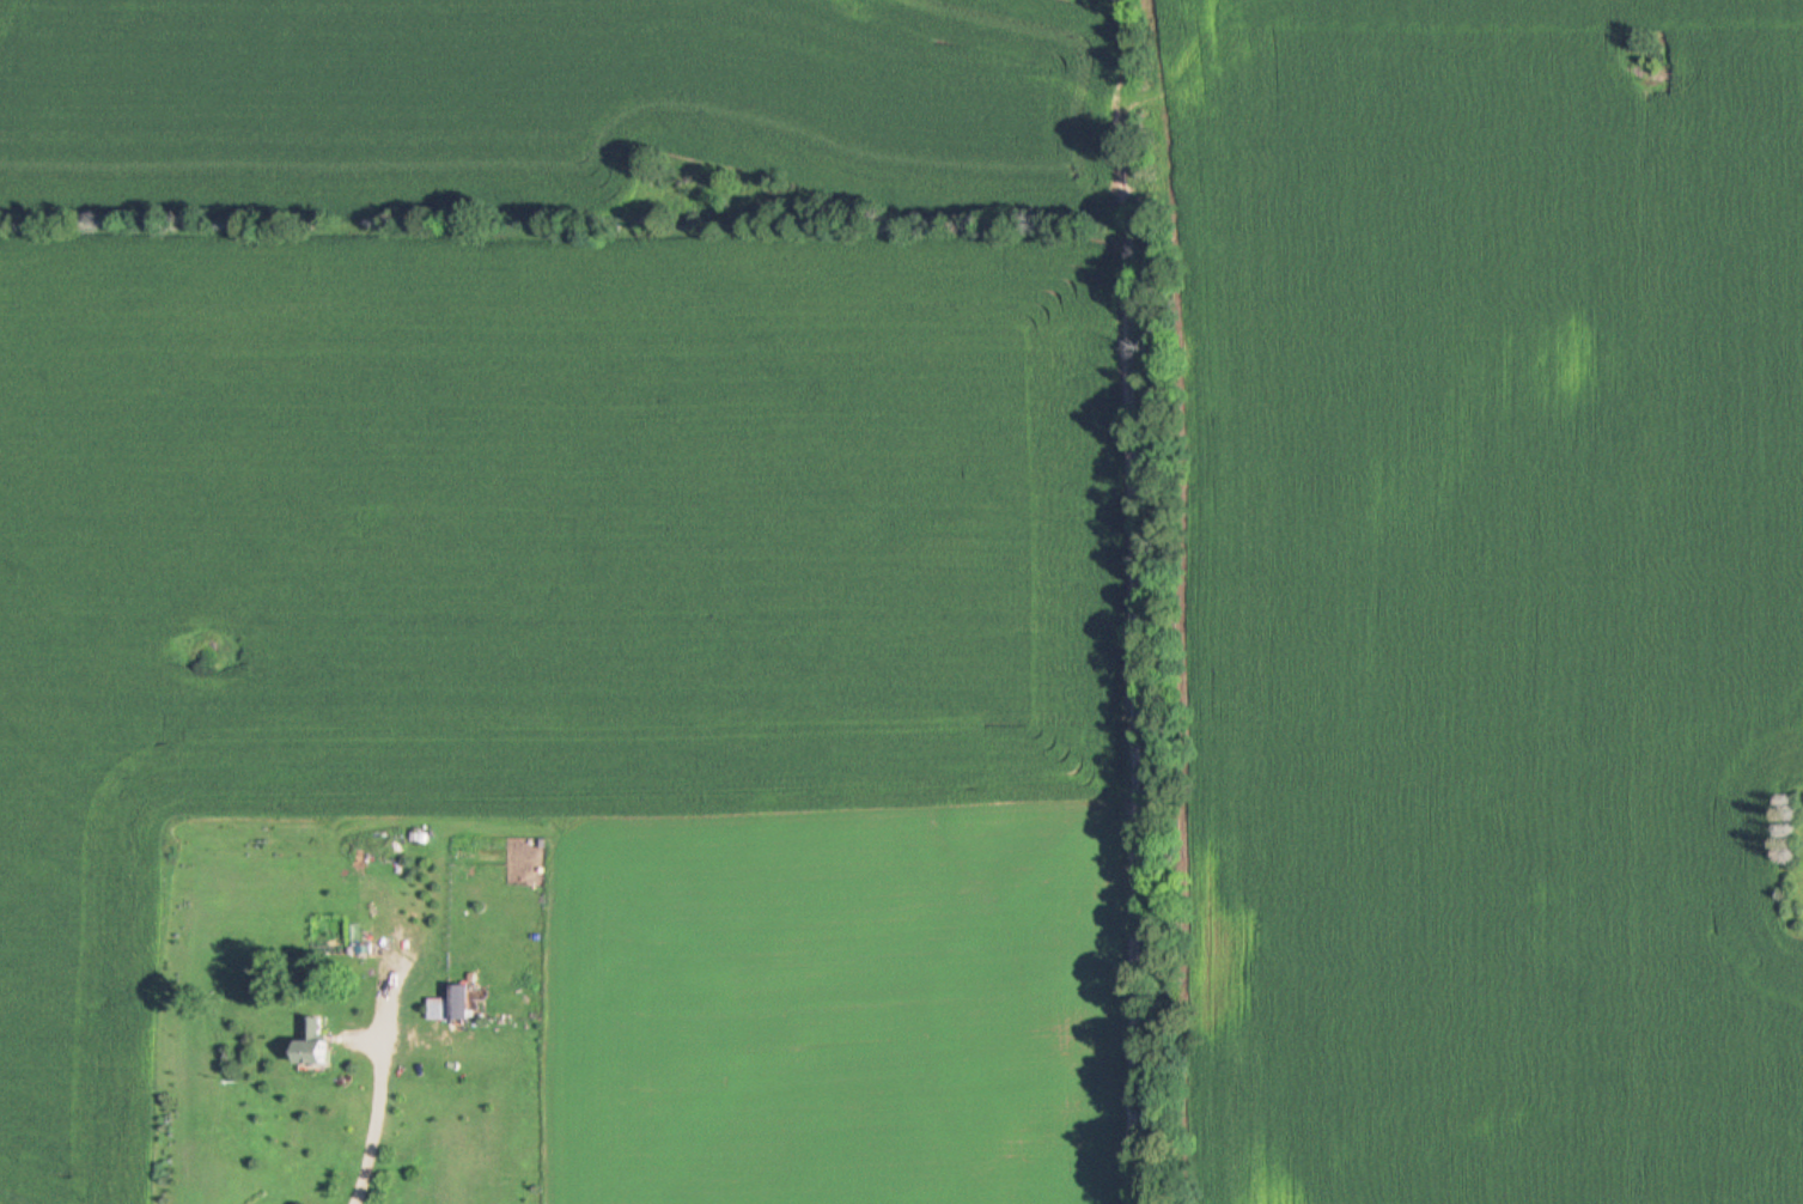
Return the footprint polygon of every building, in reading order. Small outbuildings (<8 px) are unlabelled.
[(304,1065),(336,1065),(336,1041),(304,1041),(304,1065)]
